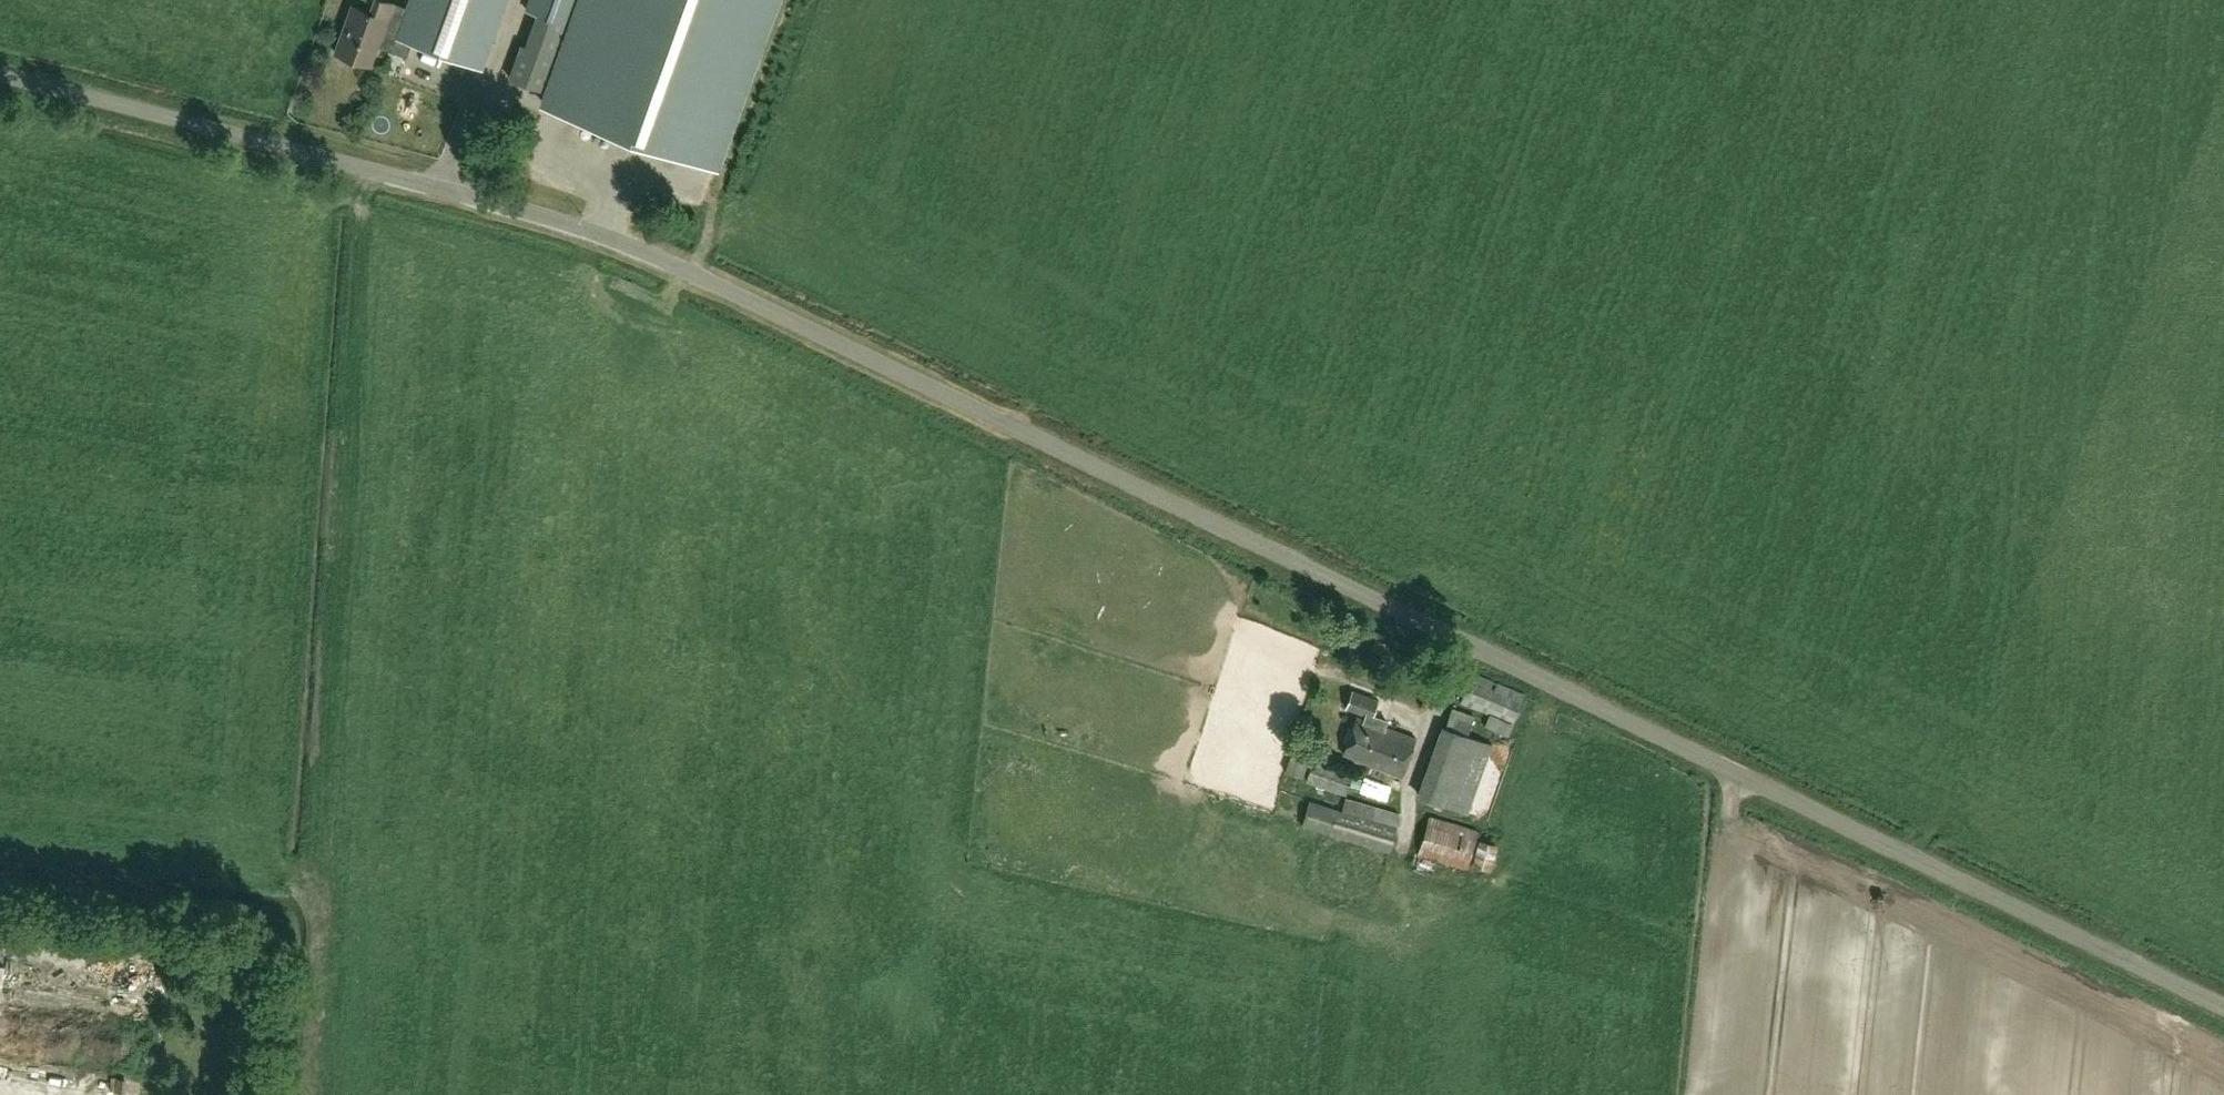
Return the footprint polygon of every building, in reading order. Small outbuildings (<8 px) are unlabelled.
[(506,0),(411,0),(408,8),(386,0),(373,0),(370,11),(351,4),(335,52),(371,64),(382,31),(482,68),(506,0)] [(581,0),(528,0),(525,8),(536,12),(524,45),(521,44),(509,78),(547,92),(581,0)] [(751,0),(606,0),(565,112),(694,158),(751,0)] [(1513,722),(1525,694),(1471,672),(1459,700),(1489,712),(1484,725),(1507,735),(1512,722),(1513,722)] [(1387,720),(1374,715),(1379,700),(1352,690),(1346,707),(1367,715),(1365,719),(1357,716),(1343,753),(1403,776),(1416,738),(1385,726),(1387,720)] [(1468,734),(1474,715),(1452,706),(1444,726),(1441,724),(1422,776),(1426,777),(1419,795),(1466,812),(1491,743),(1468,734)] [(1345,795),(1352,772),(1313,758),(1304,781),(1345,795)] [(1400,812),(1345,796),(1341,809),(1309,799),(1300,826),(1389,851),(1400,812)] [(1467,869),(1479,828),(1429,815),(1418,855),(1414,868),(1432,874),(1437,860),(1467,869)] [(1490,870),(1497,843),(1479,838),(1471,864),(1490,870)]
